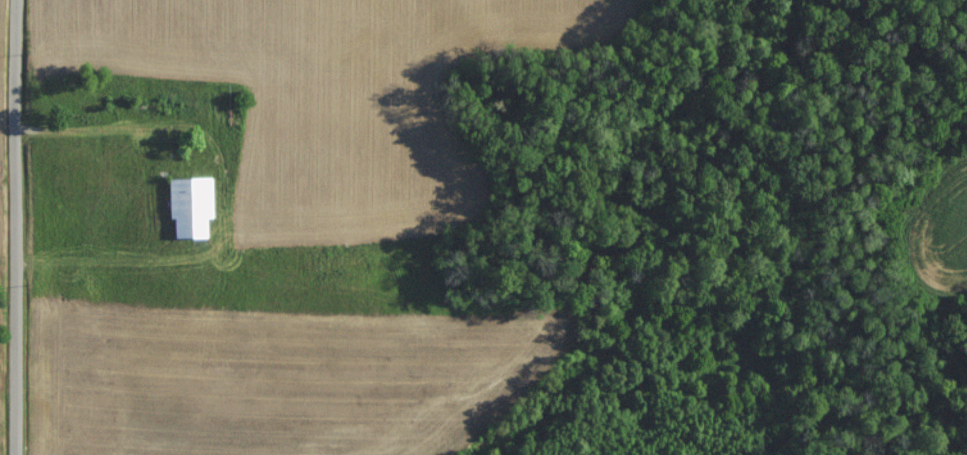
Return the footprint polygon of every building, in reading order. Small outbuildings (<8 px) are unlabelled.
[(162,183),(162,242),(198,242),(197,222),(206,222),(206,182),(162,183)]
